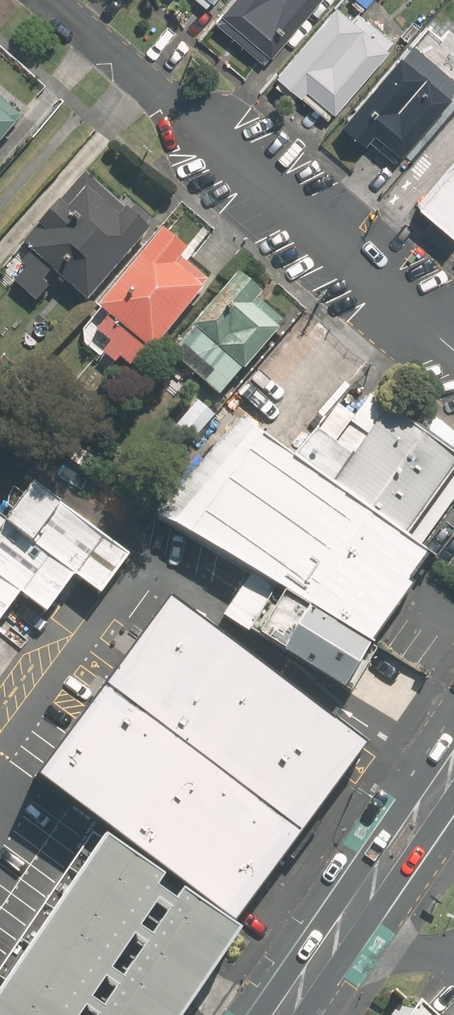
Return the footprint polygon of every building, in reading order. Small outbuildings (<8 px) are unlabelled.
[(217,17),(268,63),(325,0),(232,0),(217,17)] [(356,18),(340,4),(278,74),(304,97),(310,90),(337,113),(397,44),(361,12),(356,18)] [(412,40),(344,124),(369,144),(372,141),(399,164),(453,96),(453,74),(412,40)] [(25,118),(0,96),(0,147),(25,118)] [(416,205),(453,237),(453,160),(416,205)] [(86,296),(156,219),(136,202),(129,210),(89,174),(23,246),(31,253),(9,278),(36,303),(61,275),(86,296)] [(192,248),(168,228),(101,311),(107,316),(97,327),(114,341),(104,353),(119,365),(124,359),(133,367),(149,347),(155,352),(211,283),(182,260),(192,248)] [(266,295),(237,272),(170,354),(222,397),(243,371),(247,374),(283,331),(280,328),(286,321),(262,301),(266,295)] [(409,536),(453,473),(453,454),(391,408),(336,483),(409,536)] [(372,643),(433,555),(423,547),(409,536),(336,483),(240,418),(156,513),(159,515),(372,643)] [(105,594),(134,556),(39,485),(10,523),(80,575),(105,594)] [(80,575),(10,523),(0,515),(0,574),(25,593),(52,613),(80,575)] [(25,593),(0,574),(0,626),(25,593)] [(374,648),(254,574),(228,615),(349,690),(374,648)] [(102,696),(41,778),(69,798),(119,835),(242,923),(375,744),(178,596),(102,696)] [(116,839),(89,878),(74,868),(0,972),(0,1014),(92,1014),(95,1011),(100,1014),(187,1014),(207,986),(246,929),(193,892),(186,903),(168,891),(175,880),(116,839)] [(422,998),(415,1009),(399,1004),(392,1014),(440,1014),(422,998)]
